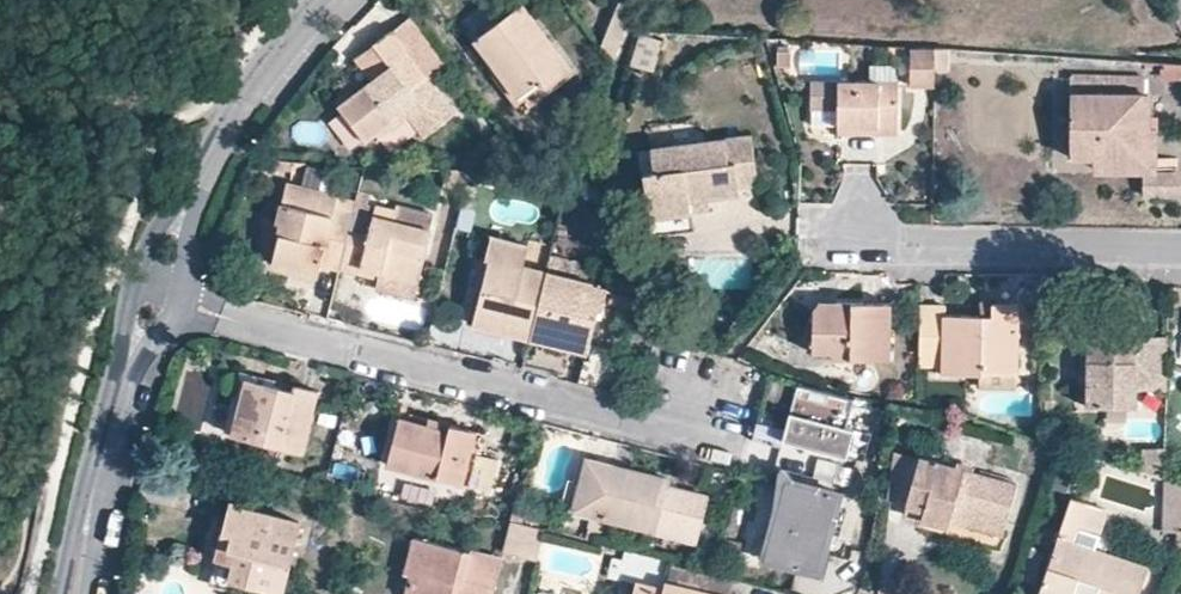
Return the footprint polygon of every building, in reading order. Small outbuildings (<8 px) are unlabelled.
[(553,93),(578,74),(528,8),(482,43),(526,100),(546,85),(553,93)] [(603,46),(615,61),(632,19),(617,12),(603,46)] [(409,15),(391,29),(425,74),(444,60),(409,15)] [(337,103),(364,140),(406,110),(424,134),(454,111),(425,74),(391,29),(371,42),(372,46),(358,56),(373,76),(337,103)] [(656,72),(665,41),(643,35),(641,39),(633,66),(656,72)] [(936,49),(911,49),(911,82),(936,83),(936,49)] [(947,83),(948,49),(936,49),(936,83),(947,83)] [(779,66),(789,66),(789,50),(780,50),(779,66)] [(1136,75),(1071,74),(1070,153),(1094,153),(1139,154),(1140,108),(1140,99),(1136,100),(1136,75)] [(838,110),(838,126),(879,127),(879,134),(899,135),(900,84),(812,83),(811,110),(838,110)] [(1180,195),(1180,167),(1147,167),(1147,109),(1140,108),(1139,154),(1094,153),(1093,168),(1141,170),(1141,194),(1180,195)] [(762,186),(756,137),(656,150),(659,174),(649,175),(655,218),(697,213),(696,201),(746,195),(745,188),(762,186)] [(308,168),(305,186),(324,190),(328,171),(308,168)] [(280,230),(285,231),(277,263),(323,275),(326,263),(344,267),(361,202),(361,201),(292,183),(280,230)] [(478,186),(466,183),(464,190),(461,205),(473,208),(478,186)] [(361,202),(372,205),(373,203),(375,195),(364,192),(361,201),(361,202)] [(370,213),(372,205),(361,202),(344,267),(399,282),(396,293),(418,299),(436,230),(435,230),(377,215),(370,213)] [(370,213),(377,215),(380,205),(373,203),(372,205),(370,213)] [(377,215),(435,230),(438,215),(401,206),(400,210),(380,205),(377,215)] [(699,232),(697,213),(655,218),(657,237),(699,232)] [(278,257),(285,231),(280,230),(270,227),(263,253),(278,257)] [(488,263),(493,265),(476,328),(532,343),(550,274),(527,268),(531,250),(493,240),(488,263)] [(550,274),(588,284),(592,272),(553,262),(550,274)] [(588,284),(550,274),(532,343),(590,358),(601,314),(604,315),(610,294),(596,291),(597,286),(588,284)] [(644,309),(639,301),(615,295),(614,302),(644,309)] [(889,358),(890,301),(818,301),(812,308),(812,352),(821,353),(822,355),(848,355),(848,357),(889,358)] [(990,301),(990,314),(940,314),(940,305),(915,304),(914,354),(914,364),(932,364),(932,372),(978,373),(979,370),(1017,370),(1018,302),(990,301)] [(1133,406),(1133,390),(1134,335),(1128,335),(1129,312),(1107,311),(1081,311),(1081,333),(1085,333),(1084,404),(1133,406)] [(1133,390),(1165,389),(1166,334),(1136,334),(1134,335),(1133,390)] [(1016,386),(1017,370),(979,370),(978,373),(978,386),(1016,386)] [(843,428),(851,400),(852,394),(796,379),(779,443),(843,460),(851,430),(843,428)] [(252,386),(238,438),(307,456),(323,397),(305,392),(303,399),(252,386)] [(488,436),(453,427),(451,435),(430,429),(403,422),(390,468),(474,490),(481,460),(488,436)] [(432,422),(430,429),(451,435),(453,427),(432,422)] [(886,497),(903,502),(916,455),(893,449),(886,497)] [(1004,523),(1014,483),(936,461),(916,455),(903,502),(923,507),(920,516),(948,525),(949,521),(952,508),(1004,523)] [(670,485),(671,478),(584,456),(571,508),(702,540),(712,496),(670,485)] [(1163,485),(1164,458),(1143,458),(1142,478),(1163,485)] [(481,460),(474,490),(493,495),(501,465),(481,460)] [(818,460),(815,479),(850,485),(853,465),(818,460)] [(765,565),(827,582),(850,499),(787,483),(765,565)] [(1077,576),(1133,593),(1137,593),(1146,566),(1075,543),(1080,529),(1098,534),(1106,508),(1070,496),(1036,593),(1072,593),(1073,591),(1077,576)] [(903,502),(901,510),(920,516),(923,507),(903,502)] [(952,508),(949,521),(1001,535),(1004,523),(952,508)] [(304,527),(237,509),(223,561),(240,565),(235,581),(285,593),(286,593),(304,527)] [(513,520),(504,550),(536,559),(544,529),(513,520)] [(502,565),(414,543),(406,575),(414,576),(410,593),(494,593),(502,565)] [(668,582),(664,581),(667,566),(629,556),(625,575),(638,578),(634,593),(714,593),(668,582)] [(714,593),(720,593),(725,577),(673,563),(668,582),(714,593)] [(1073,591),(1081,593),(1133,593),(1077,576),(1073,591)]
